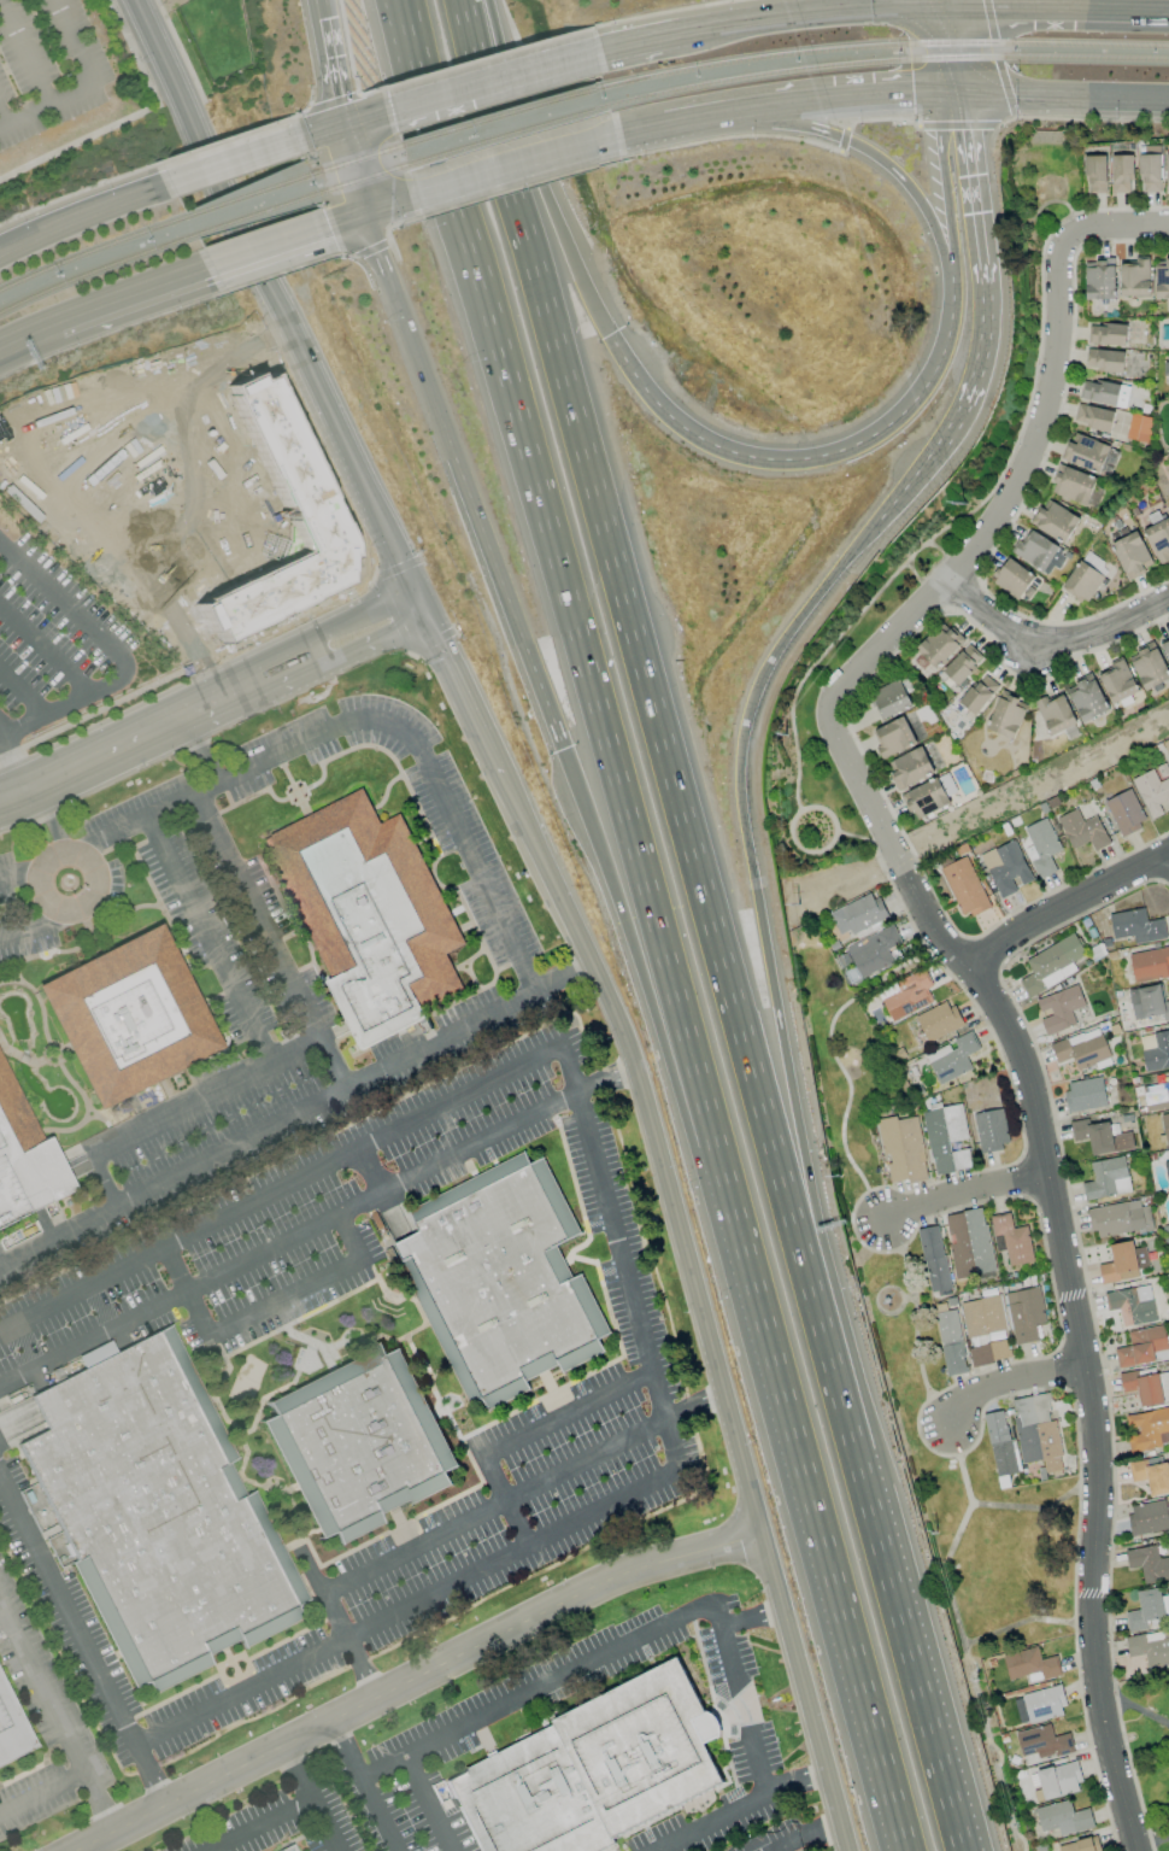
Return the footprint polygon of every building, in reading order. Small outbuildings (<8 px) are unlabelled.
[(1140,192),(1160,191),(1160,148),(1153,148),(1153,154),(1139,154),(1140,192)] [(1131,155),(1112,155),(1111,193),(1131,193),(1131,155)] [(1106,156),(1085,156),(1085,193),(1106,193),(1106,156)] [(1085,263),(1085,299),(1114,299),(1114,257),(1094,257),(1094,262),(1085,263)] [(1120,296),(1149,296),(1149,259),(1135,259),(1135,262),(1119,263),(1120,296)] [(1154,260),(1155,298),(1168,298),(1168,259),(1154,260)] [(1126,325),(1089,324),(1088,344),(1125,345),(1126,325)] [(1122,371),(1125,352),(1087,348),(1085,367),(1122,371)] [(269,375),(348,543),(348,575),(213,643),(194,602),(299,550),(228,387),(252,376),(255,381),(269,375)] [(1100,381),(1099,383),(1082,381),(1079,400),(1116,404),(1119,384),(1100,381)] [(1073,424),(1110,430),(1114,411),(1077,404),(1073,424)] [(1148,442),(1151,416),(1129,414),(1126,440),(1148,442)] [(1061,460),(1100,474),(1100,472),(1109,475),(1118,450),(1076,434),(1073,443),(1067,441),(1061,460)] [(1049,491),(1086,505),(1096,478),(1059,464),(1049,491)] [(1030,523),(1064,543),(1079,518),(1046,498),(1030,523)] [(1146,515),(1151,526),(1143,530),(1159,565),(1168,560),(1168,522),(1163,508),(1146,515)] [(1132,524),(1114,532),(1118,539),(1110,543),(1127,580),(1152,568),(1132,524)] [(1058,570),(1069,553),(1027,528),(1012,554),(1047,575),(1052,566),(1058,570)] [(992,581),(1018,599),(1034,576),(1008,557),(992,581)] [(1087,603),(1104,576),(1079,560),(1062,587),(1087,603)] [(940,624),(915,650),(935,670),(961,643),(940,624)] [(1159,640),(1168,660),(1168,634),(1159,640)] [(1168,679),(1168,674),(1154,642),(1128,655),(1145,691),(1168,679)] [(942,670),(956,685),(982,660),(968,646),(942,670)] [(1139,691),(1123,659),(1097,672),(1113,704),(1139,691)] [(976,715),(998,685),(982,673),(960,703),(976,715)] [(1109,710),(1092,675),(1066,687),(1083,722),(1109,710)] [(910,708),(901,680),(871,690),(880,718),(910,708)] [(1049,736),(1077,724),(1062,689),(1034,701),(1049,736)] [(1019,698),(1001,691),(986,728),(1013,739),(1025,710),(1016,706),(1019,698)] [(883,758),(916,743),(903,716),(871,731),(883,758)] [(886,761),(896,788),(933,775),(923,747),(886,761)] [(1163,814),(1159,804),(1165,802),(1168,812),(1168,777),(1158,782),(1153,769),(1133,777),(1149,819),(1163,814)] [(917,809),(919,816),(949,806),(940,779),(902,791),(909,812),(917,809)] [(1104,801),(1120,836),(1147,823),(1131,788),(1104,801)] [(362,1052),(427,1019),(421,1008),(462,988),(446,956),(465,947),(399,815),(381,825),(363,790),(263,840),(333,979),(327,983),(362,1052)] [(1057,818),(1072,849),(1089,841),(1094,851),(1110,844),(1096,815),(1083,821),(1076,808),(1057,818)] [(1062,850),(1046,817),(1023,828),(1028,839),(1021,842),(1039,879),(1056,870),(1049,856),(1062,850)] [(1001,864),(988,870),(999,898),(1019,890),(1018,887),(1032,881),(1016,840),(995,848),(1001,864)] [(989,907),(967,856),(940,867),(962,919),(989,907)] [(852,934),(887,918),(874,891),(829,913),(839,934),(850,929),(852,934)] [(1113,939),(1133,936),(1134,943),(1166,939),(1163,919),(1146,921),(1145,909),(1110,913),(1113,939)] [(35,986),(95,1107),(218,1047),(158,926),(35,986)] [(846,946),(859,978),(894,964),(888,948),(901,943),(894,926),(846,946)] [(1025,959),(1032,973),(1019,980),(1028,997),(1077,972),(1072,962),(1085,955),(1075,934),(1025,959)] [(1135,983),(1168,976),(1168,960),(1166,947),(1129,954),(1135,983)] [(930,988),(923,970),(895,982),(899,991),(881,998),(891,1021),(931,1004),(925,990),(930,988)] [(1163,1015),(1164,1021),(1168,1021),(1168,999),(1162,1000),(1160,985),(1129,989),(1133,1019),(1163,1015)] [(1071,1010),(1085,1007),(1079,986),(1035,998),(1039,1012),(1049,1009),(1051,1016),(1041,1019),(1045,1034),(1076,1026),(1071,1010)] [(952,1000),(916,1017),(928,1043),(964,1026),(952,1000)] [(1050,1044),(1056,1063),(1073,1058),(1077,1070),(1096,1064),(1097,1069),(1111,1064),(1099,1028),(1050,1044)] [(1145,1072),(1168,1068),(1168,1030),(1153,1032),(1155,1048),(1141,1050),(1145,1072)] [(972,1069),(965,1056),(979,1050),(970,1032),(950,1041),(951,1044),(925,1056),(939,1084),(972,1069)] [(74,1188),(47,1136),(40,1140),(0,1060),(0,1225),(74,1188)] [(1068,1111),(1106,1107),(1103,1078),(1065,1082),(1068,1111)] [(1143,1086),(1147,1111),(1168,1107),(1168,1082),(1143,1086)] [(922,1111),(934,1174),(972,1168),(968,1148),(950,1151),(949,1142),(968,1139),(962,1104),(922,1111)] [(1009,1146),(1003,1108),(973,1113),(979,1150),(1009,1146)] [(889,1183),(909,1179),(910,1183),(928,1179),(916,1116),(897,1119),(897,1116),(877,1119),(889,1183)] [(1092,1155),(1134,1148),(1131,1131),(1120,1133),(1119,1129),(1110,1130),(1109,1121),(1089,1125),(1089,1118),(1070,1121),(1073,1141),(1089,1139),(1092,1155)] [(552,1175),(544,1158),(530,1164),(524,1152),(410,1211),(421,1231),(395,1244),(404,1261),(399,1264),(470,1404),(482,1398),(489,1412),(531,1390),(527,1382),(559,1365),(564,1375),(606,1354),(599,1340),(611,1334),(581,1273),(574,1278),(558,1247),(582,1235),(552,1175)] [(1090,1162),(1093,1181),(1083,1183),(1085,1199),(1130,1192),(1125,1156),(1090,1162)] [(1093,1238),(1153,1229),(1149,1205),(1140,1207),(1139,1200),(1089,1208),(1093,1238)] [(944,1215),(955,1278),(994,1271),(984,1208),(944,1215)] [(1028,1226),(1012,1228),(1010,1213),(990,1215),(995,1251),(1006,1249),(1008,1266),(1033,1262),(1028,1226)] [(918,1228),(929,1295),(950,1291),(939,1225),(918,1228)] [(1101,1284),(1123,1281),(1123,1279),(1136,1277),(1135,1268),(1147,1266),(1145,1249),(1134,1250),(1133,1241),(1110,1244),(1113,1262),(1098,1264),(1101,1284)] [(1156,1321),(1149,1285),(1105,1293),(1108,1311),(1119,1309),(1122,1327),(1156,1321)] [(1005,1294),(1015,1345),(1038,1340),(1036,1325),(1046,1323),(1038,1286),(1005,1294)] [(972,1365),(1010,1359),(999,1296),(961,1302),(972,1365)] [(957,1310),(936,1313),(946,1376),(967,1372),(957,1310)] [(7,1447),(0,1433),(0,1408),(170,1324),(237,1458),(228,1463),(245,1495),(253,1492),(307,1599),(295,1605),(301,1618),(242,1647),(237,1639),(206,1654),(211,1665),(153,1694),(146,1681),(131,1689),(69,1564),(75,1560),(16,1443),(7,1447)] [(1118,1367),(1168,1360),(1164,1326),(1128,1331),(1130,1346),(1115,1348),(1118,1367)] [(400,1349),(460,1468),(448,1474),(453,1484),(409,1507),(405,1498),(375,1513),(380,1523),(337,1545),(330,1531),(318,1537),(259,1422),(271,1416),(264,1401),(381,1342),(388,1355),(400,1349)] [(1162,1404),(1158,1374),(1139,1376),(1138,1371),(1120,1373),(1122,1392),(1137,1390),(1139,1406),(1162,1404)] [(1021,1463),(1043,1460),(1045,1473),(1062,1470),(1049,1393),(1011,1399),(1021,1463)] [(1130,1451),(1168,1445),(1168,1413),(1168,1408),(1125,1415),(1130,1451)] [(984,1414),(995,1477),(1016,1473),(1005,1410),(984,1414)] [(1131,1482),(1147,1480),(1149,1496),(1168,1494),(1168,1480),(1166,1457),(1128,1461),(1131,1482)] [(1164,1499),(1126,1507),(1133,1537),(1168,1529),(1168,1520),(1164,1499)] [(1159,1559),(1156,1545),(1125,1550),(1128,1568),(1140,1566),(1143,1584),(1168,1580),(1168,1557),(1159,1559)] [(1139,1610),(1126,1611),(1128,1632),(1147,1629),(1146,1622),(1161,1620),(1160,1617),(1168,1616),(1168,1595),(1161,1596),(1160,1588),(1137,1591),(1139,1610)] [(1125,1637),(1128,1657),(1144,1654),(1146,1667),(1168,1664),(1168,1630),(1125,1637)] [(1060,1675),(1055,1655),(1040,1659),(1037,1646),(1002,1655),(1009,1680),(1027,1676),(1029,1683),(1060,1675)] [(480,1850),(603,1850),(615,1845),(612,1840),(723,1783),(704,1745),(719,1736),(721,1732),(719,1726),(713,1715),(705,1712),(679,1657),(553,1721),(556,1726),(445,1781),(480,1850)] [(36,1747),(0,1675),(0,1765),(36,1747)] [(1021,1695),(1028,1722),(1066,1712),(1059,1685),(1021,1695)] [(1070,1733),(1052,1736),(1050,1725),(1016,1731),(1020,1756),(1036,1753),(1037,1759),(1074,1752),(1070,1733)] [(1044,1800),(1083,1789),(1075,1760),(1036,1772),(1044,1800)] [(1060,1836),(1094,1828),(1089,1808),(1073,1812),(1070,1803),(1036,1811),(1041,1832),(1058,1828),(1060,1836)] [(1092,1837),(1058,1845),(1059,1850),(1095,1850),(1092,1837)]
